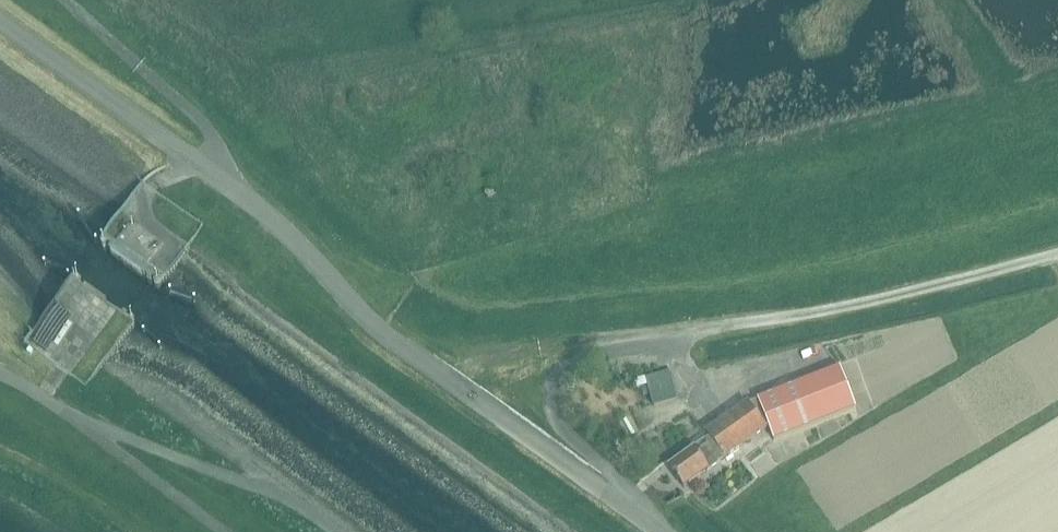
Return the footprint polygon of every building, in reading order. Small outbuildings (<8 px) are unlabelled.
[(204,195),(197,205),(208,212),(215,203),(204,195)] [(117,243),(149,266),(163,245),(136,225),(129,226),(117,243)] [(87,313),(66,304),(53,334),(74,343),(87,313)] [(685,488),(684,488),(724,459),(768,428),(774,441),(856,409),(840,368),(748,404),(748,403),(706,433),(709,437),(669,465),(668,465),(684,489),(685,488)]
